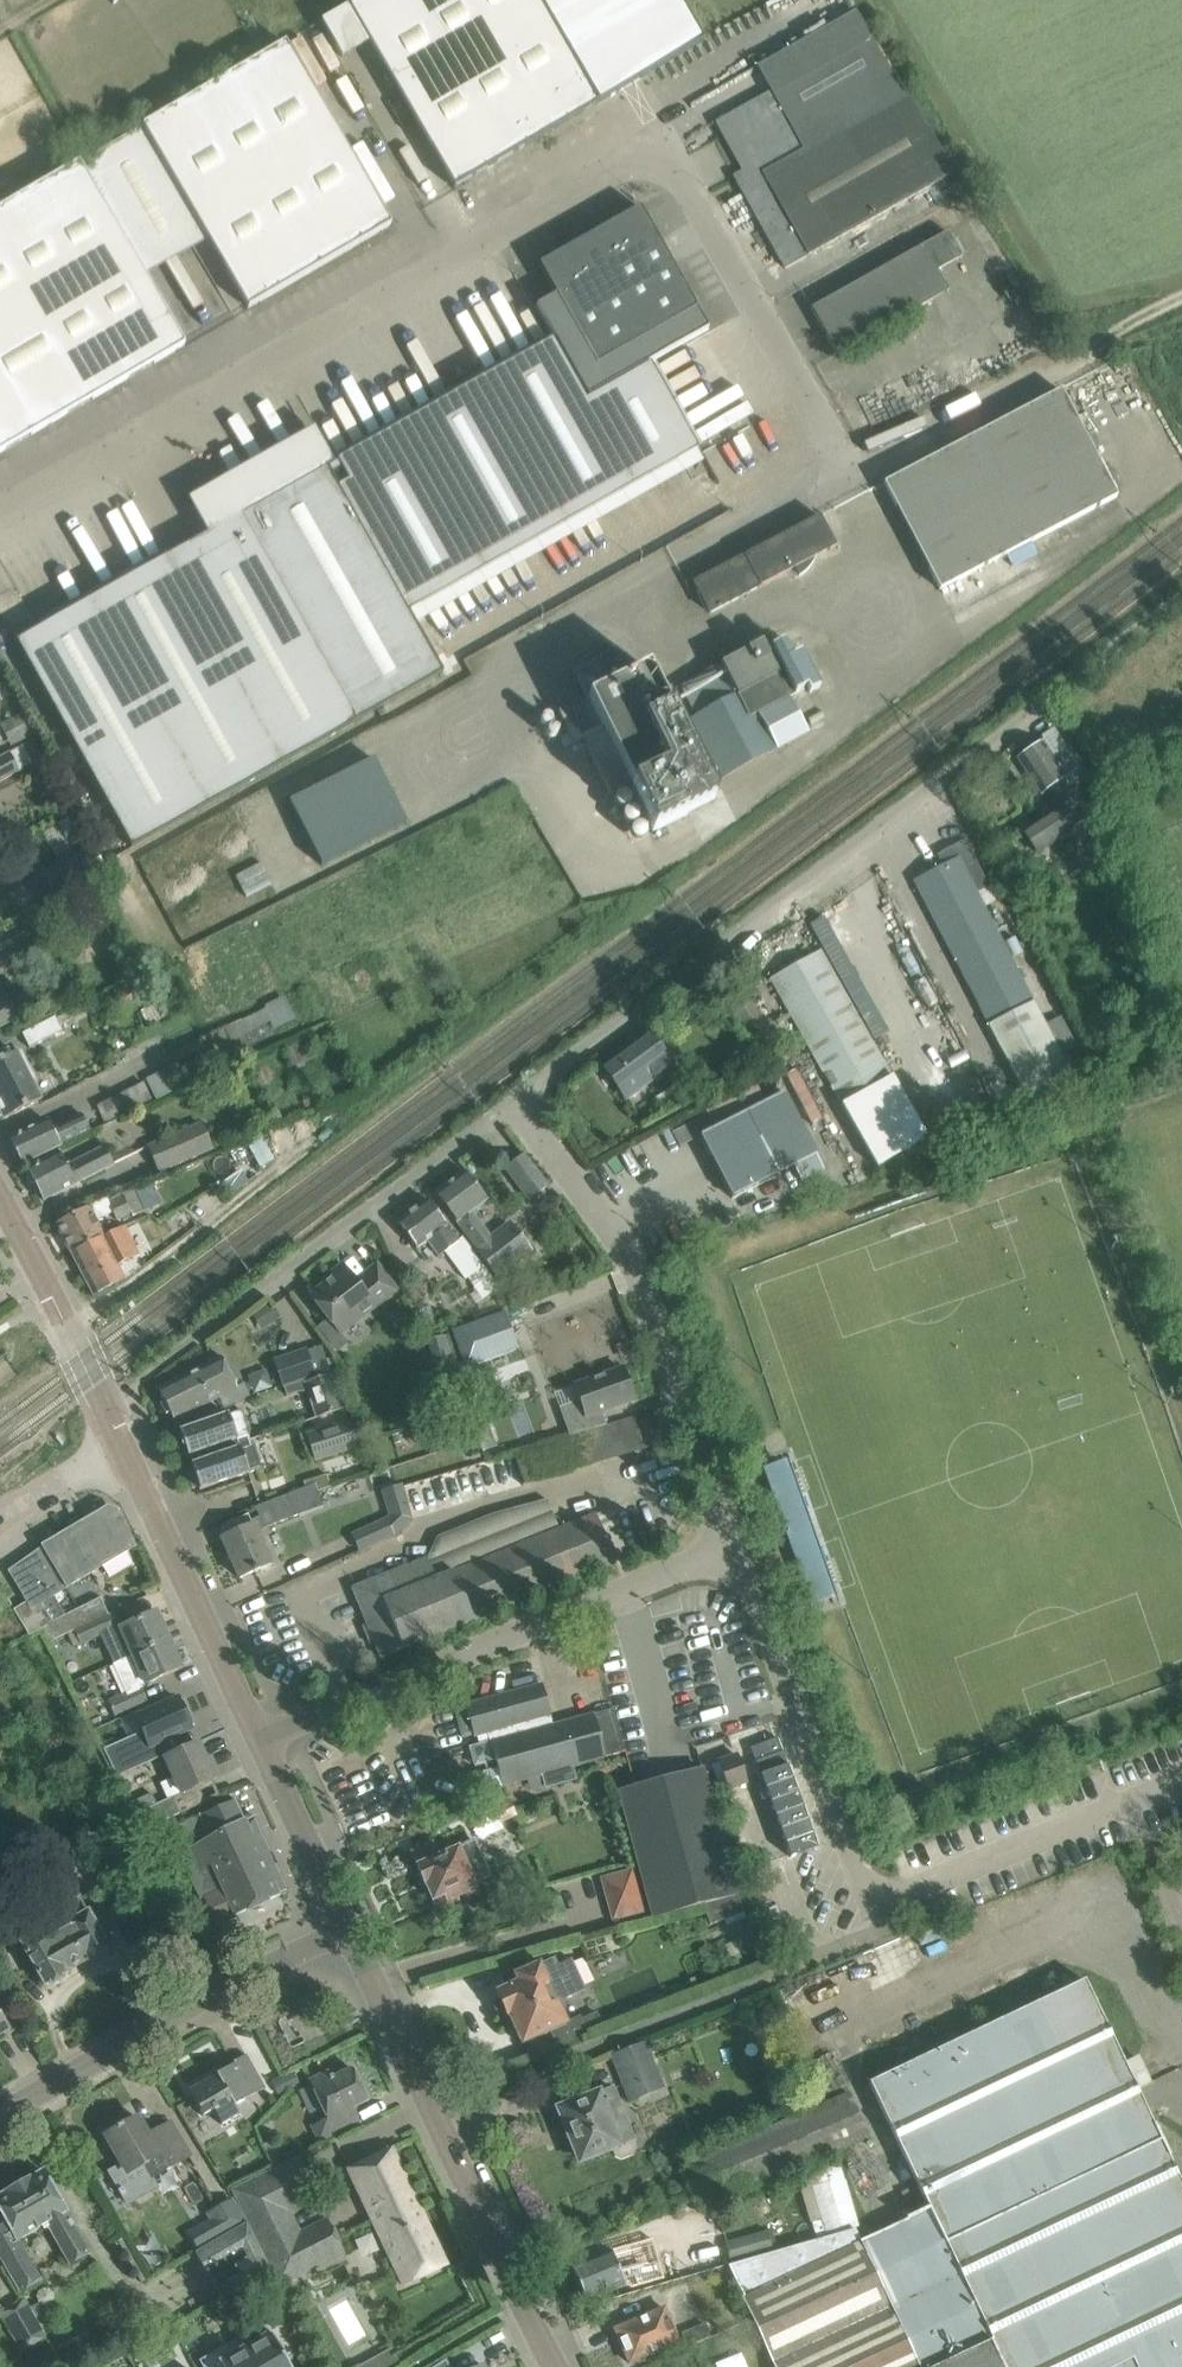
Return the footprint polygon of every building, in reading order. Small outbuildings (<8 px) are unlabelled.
[(348,6),(370,43),(388,74),(414,119),(454,188),(526,147),(597,105),(645,77),(701,41),(688,19),(677,0),(359,0),(348,6)] [(906,91),(854,10),(846,16),(777,56),(756,67),(770,92),(719,120),(751,178),(738,186),(785,269),(805,257),(953,173),(906,91)] [(142,126),(248,308),(391,225),(285,43),(142,126)] [(79,163),(0,209),(0,452),(185,345),(79,163)] [(555,293),(534,304),(553,339),(586,397),(648,362),(708,328),(697,309),(640,207),(539,265),(555,293)] [(947,231),(832,297),(811,309),(836,354),(948,291),(937,271),(961,256),(947,231)] [(512,306),(511,279),(479,279),(479,307),(512,306)] [(553,339),(336,460),(348,482),(338,487),(409,613),(698,449),(648,362),(586,397),(553,339)] [(967,573),(939,588),(940,589),(1116,494),(1061,390),(884,483),(885,484),(913,470),(967,573)] [(207,535),(16,641),(131,847),(356,721),(377,709),(442,673),(409,613),(338,487),(327,468),(334,464),(319,436),(191,507),(207,535)] [(694,582),(709,613),(795,569),(799,577),(806,571),(812,564),(815,555),(819,556),(836,547),(820,516),(694,582)] [(704,713),(691,720),(722,778),(808,732),(789,696),(806,687),(809,693),(819,688),(801,652),(791,658),(783,644),(766,653),(756,634),(717,654),(722,664),(687,683),(704,713)] [(653,831),(714,801),(650,669),(626,681),(612,648),(572,668),(603,729),(582,739),(610,796),(631,786),(653,831)] [(20,716),(10,721),(21,742),(31,737),(20,716)] [(1069,785),(1084,775),(1079,767),(1065,747),(1051,757),(1041,743),(1020,758),(1042,792),(1047,789),(1059,807),(1023,831),(1037,852),(1073,828),(1090,817),(1069,785)] [(20,770),(10,751),(0,756),(0,781),(20,770)] [(66,821),(57,825),(65,840),(74,835),(66,821)] [(966,839),(938,854),(943,864),(913,879),(1030,1103),(1078,1087),(976,892),(990,885),(966,839)] [(74,887),(106,870),(93,845),(61,863),(74,887)] [(16,964),(7,949),(0,954),(0,973),(16,964)] [(771,978),(877,1165),(926,1137),(832,971),(820,950),(771,978)] [(114,991),(123,1010),(145,999),(136,980),(114,991)] [(19,1016),(8,996),(0,1001),(0,1027),(19,1016)] [(703,1007),(710,1017),(726,1006),(720,996),(703,1007)] [(737,1009),(773,1065),(788,1055),(751,1000),(737,1009)] [(225,1027),(231,1040),(273,1019),(267,1007),(225,1027)] [(22,1033),(30,1048),(63,1031),(55,1016),(22,1033)] [(224,1027),(203,1038),(211,1054),(233,1043),(224,1027)] [(652,1036),(606,1070),(626,1097),(627,1096),(631,1096),(639,1090),(639,1087),(672,1063),(652,1036)] [(211,1054),(203,1038),(170,1055),(178,1071),(211,1054)] [(286,1048),(293,1066),(310,1058),(303,1040),(286,1048)] [(30,1080),(34,1078),(24,1058),(20,1060),(16,1052),(0,1060),(0,1117),(3,1115),(5,1118),(40,1100),(30,1080)] [(104,1122),(152,1099),(144,1082),(118,1095),(97,1106),(104,1122)] [(310,1088),(301,1092),(308,1109),(317,1106),(310,1088)] [(824,1169),(784,1091),(699,1135),(732,1198),(794,1166),(801,1181),(824,1169)] [(268,1114),(274,1125),(285,1120),(279,1109),(268,1114)] [(10,1138),(23,1164),(91,1131),(82,1113),(51,1128),(47,1120),(10,1138)] [(148,1144),(159,1169),(213,1147),(203,1121),(148,1144)] [(259,1135),(245,1140),(253,1165),(268,1160),(259,1135)] [(27,1168),(44,1200),(65,1189),(114,1164),(105,1146),(67,1166),(59,1151),(27,1168)] [(505,1168),(519,1187),(529,1200),(548,1186),(524,1154),(505,1168)] [(477,1248),(476,1249),(497,1275),(530,1249),(510,1223),(492,1237),(472,1211),(487,1199),(479,1189),(465,1170),(435,1193),(449,1212),(477,1248)] [(90,1206),(56,1223),(71,1252),(104,1235),(97,1220),(113,1212),(116,1219),(135,1210),(136,1213),(150,1207),(141,1186),(133,1189),(107,1200),(106,1198),(90,1206)] [(397,1222),(417,1248),(428,1240),(440,1255),(445,1251),(466,1279),(468,1278),(482,1299),(489,1293),(492,1296),(501,1289),(484,1266),(461,1237),(458,1239),(427,1199),(397,1222)] [(104,1235),(71,1252),(93,1295),(126,1278),(119,1263),(139,1253),(125,1225),(105,1235),(104,1235)] [(337,1268),(340,1273),(311,1295),(340,1334),(397,1290),(377,1264),(355,1281),(343,1264),(337,1268)] [(265,1306),(256,1312),(265,1326),(274,1321),(280,1317),(274,1306),(268,1310),(265,1306)] [(452,1330),(464,1367),(518,1349),(505,1312),(452,1330)] [(422,1375),(449,1374),(448,1337),(420,1338),(422,1375)] [(306,1349),(275,1360),(284,1386),(287,1395),(295,1392),(292,1384),(315,1376),(307,1351),(306,1349)] [(174,1420),(220,1397),(225,1408),(252,1400),(244,1384),(237,1387),(222,1356),(159,1388),(174,1420)] [(579,1401),(560,1407),(570,1435),(606,1424),(603,1414),(637,1402),(623,1364),(572,1383),(579,1401)] [(333,1372),(304,1382),(316,1417),(344,1408),(333,1372)] [(191,1455),(192,1460),(250,1440),(248,1433),(250,1433),(242,1410),(179,1432),(181,1436),(175,1438),(181,1454),(187,1452),(188,1456),(191,1455)] [(306,1432),(315,1462),(358,1447),(349,1418),(306,1432)] [(606,1424),(570,1435),(570,1436),(515,1453),(525,1485),(643,1449),(634,1418),(606,1426),(606,1424)] [(250,1440),(192,1460),(194,1464),(191,1465),(193,1469),(187,1471),(193,1488),(198,1486),(200,1490),(262,1468),(254,1444),(252,1444),(250,1440)] [(783,1461),(763,1468),(811,1604),(831,1597),(833,1603),(840,1601),(788,1452),(781,1455),(783,1461)] [(484,1468),(493,1492),(520,1482),(511,1459),(484,1468)] [(256,1507),(256,1508),(260,1517),(253,1520),(254,1523),(222,1538),(240,1578),(272,1564),(257,1531),(266,1527),(323,1504),(314,1484),(256,1507)] [(398,1487),(385,1491),(393,1518),(388,1522),(377,1527),(383,1540),(394,1535),(408,1521),(398,1487)] [(428,1559),(354,1588),(383,1658),(618,1563),(598,1514),(560,1530),(548,1500),(493,1515),(439,1537),(438,1538),(428,1559)] [(108,1509),(41,1548),(65,1589),(134,1548),(117,1512),(108,1509)] [(29,1635),(42,1628),(53,1623),(52,1621),(41,1603),(65,1589),(41,1548),(9,1571),(22,1589),(29,1600),(14,1609),(29,1635)] [(68,1633),(108,1614),(101,1598),(79,1607),(52,1621),(53,1623),(42,1628),(47,1642),(68,1633)] [(101,1634),(114,1664),(169,1639),(157,1611),(115,1630),(108,1614),(68,1633),(73,1646),(101,1634)] [(169,1639),(114,1664),(113,1664),(125,1693),(106,1701),(115,1717),(147,1702),(140,1685),(144,1684),(144,1685),(160,1677),(182,1667),(169,1639)] [(626,1751),(614,1709),(551,1725),(549,1716),(550,1716),(542,1684),(465,1705),(467,1711),(455,1714),(463,1740),(477,1736),(480,1745),(470,1748),(476,1766),(486,1763),(488,1771),(484,1772),(479,1775),(477,1781),(479,1786),(483,1790),(489,1790),(541,1775),(544,1789),(576,1780),(572,1766),(580,1764),(626,1751)] [(117,1743),(102,1749),(116,1777),(175,1750),(170,1737),(187,1729),(191,1727),(186,1715),(190,1713),(184,1700),(180,1702),(178,1698),(136,1716),(146,1737),(120,1749),(117,1743)] [(791,1738),(758,1749),(798,1867),(833,1857),(791,1738)] [(168,1798),(135,1813),(143,1830),(167,1819),(167,1820),(179,1814),(172,1798),(218,1777),(210,1759),(206,1761),(198,1743),(165,1758),(174,1777),(160,1783),(168,1798)] [(1114,1747),(1103,1751),(1105,1758),(1116,1754),(1114,1747)] [(719,1762),(728,1789),(747,1782),(738,1755),(719,1762)] [(619,1791),(654,1917),(703,1904),(736,1895),(702,1768),(619,1791)] [(190,1847),(189,1848),(192,1854),(181,1860),(198,1898),(202,1896),(215,1925),(279,1897),(245,1820),(244,1821),(235,1800),(179,1825),(190,1847)] [(492,1806),(500,1823),(513,1817),(505,1800),(492,1806)] [(167,1819),(143,1830),(158,1863),(182,1851),(167,1820),(167,1819)] [(411,1852),(436,1906),(476,1888),(474,1884),(491,1877),(474,1838),(438,1855),(432,1842),(411,1852)] [(600,1877),(612,1921),(644,1912),(633,1869),(600,1877)] [(39,1931),(20,1942),(44,1985),(46,1984),(52,1986),(63,1980),(64,1973),(65,1973),(65,1971),(71,1968),(72,1969),(109,1948),(88,1912),(87,1913),(65,1874),(45,1885),(64,1917),(53,1923),(50,1918),(36,1926),(39,1931)] [(738,1894),(736,1895),(703,1904),(710,1924),(743,1912),(738,1894)] [(499,1976),(505,1988),(495,1992),(506,2017),(509,2016),(522,2045),(551,2032),(558,2047),(587,2034),(586,2032),(596,2027),(590,2015),(581,2019),(580,2017),(567,2023),(565,2019),(572,2016),(565,2003),(559,2006),(557,2002),(586,1989),(572,1958),(558,1965),(555,1957),(540,1964),(539,1963),(515,1975),(512,1970),(499,1976)] [(1168,2157),(1169,2156),(1154,2124),(1153,2125),(1099,2010),(1084,1980),(869,2083),(929,2208),(860,2242),(854,2230),(729,2266),(755,2321),(776,2366),(1181,2366),(1181,2186),(1168,2157)] [(643,2079),(658,2073),(646,2043),(612,2056),(630,2102),(649,2094),(643,2079)] [(223,2073),(222,2071),(189,2091),(204,2116),(215,2110),(223,2125),(240,2115),(235,2106),(266,2087),(247,2055),(234,2062),(238,2070),(232,2074),(229,2069),(227,2070),(228,2071),(223,2073)] [(292,2069),(281,2075),(288,2089),(299,2083),(292,2069)] [(327,2119),(312,2126),(319,2141),(360,2121),(354,2107),(368,2101),(352,2069),(333,2078),(332,2076),(330,2077),(328,2072),(309,2081),(327,2119)] [(278,2094),(288,2089),(281,2075),(270,2081),(278,2094)] [(575,2100),(576,2103),(560,2109),(580,2160),(598,2153),(600,2156),(613,2151),(615,2156),(622,2159),(634,2154),(636,2148),(633,2139),(624,2116),(611,2122),(606,2109),(619,2104),(613,2088),(591,2097),(589,2094),(575,2100)] [(117,2129),(106,2135),(121,2161),(107,2169),(127,2203),(158,2185),(154,2178),(165,2171),(190,2157),(170,2123),(154,2132),(155,2135),(149,2139),(137,2117),(122,2126),(121,2124),(116,2127),(117,2129)] [(349,2169),(404,2286),(447,2266),(391,2149),(349,2169)] [(300,2231),(291,2213),(317,2200),(295,2158),(231,2189),(271,2270),(279,2286),(283,2284),(283,2286),(294,2280),(293,2279),(344,2254),(327,2218),(300,2231)] [(20,2293),(42,2281),(19,2241),(45,2226),(48,2231),(50,2230),(70,2265),(89,2254),(66,2213),(67,2212),(43,2171),(0,2196),(0,2210),(1,2213),(0,2213),(0,2257),(20,2293)] [(244,2224),(212,2243),(195,2252),(222,2299),(270,2271),(246,2223),(244,2224)] [(768,2229),(726,2242),(732,2263),(775,2251),(768,2229)] [(611,2250),(572,2266),(587,2301),(608,2292),(626,2285),(630,2288),(658,2282),(653,2240),(611,2251),(611,2250)] [(664,2299),(682,2328),(704,2315),(686,2286),(664,2299)] [(29,2308),(25,2301),(0,2315),(0,2316),(21,2352),(45,2338),(46,2337),(29,2308)] [(46,2337),(46,2336),(51,2333),(54,2331),(52,2328),(51,2327),(38,2303),(29,2308),(46,2337)] [(267,2334),(244,2348),(255,2366),(290,2366),(286,2360),(306,2349),(282,2306),(259,2320),(267,2334)] [(627,2333),(619,2337),(630,2363),(678,2342),(664,2308),(624,2326),(627,2333)] [(171,2330),(142,2347),(150,2361),(179,2344),(171,2330)] [(199,2361),(203,2366),(255,2366),(244,2348),(238,2338),(199,2361)]
